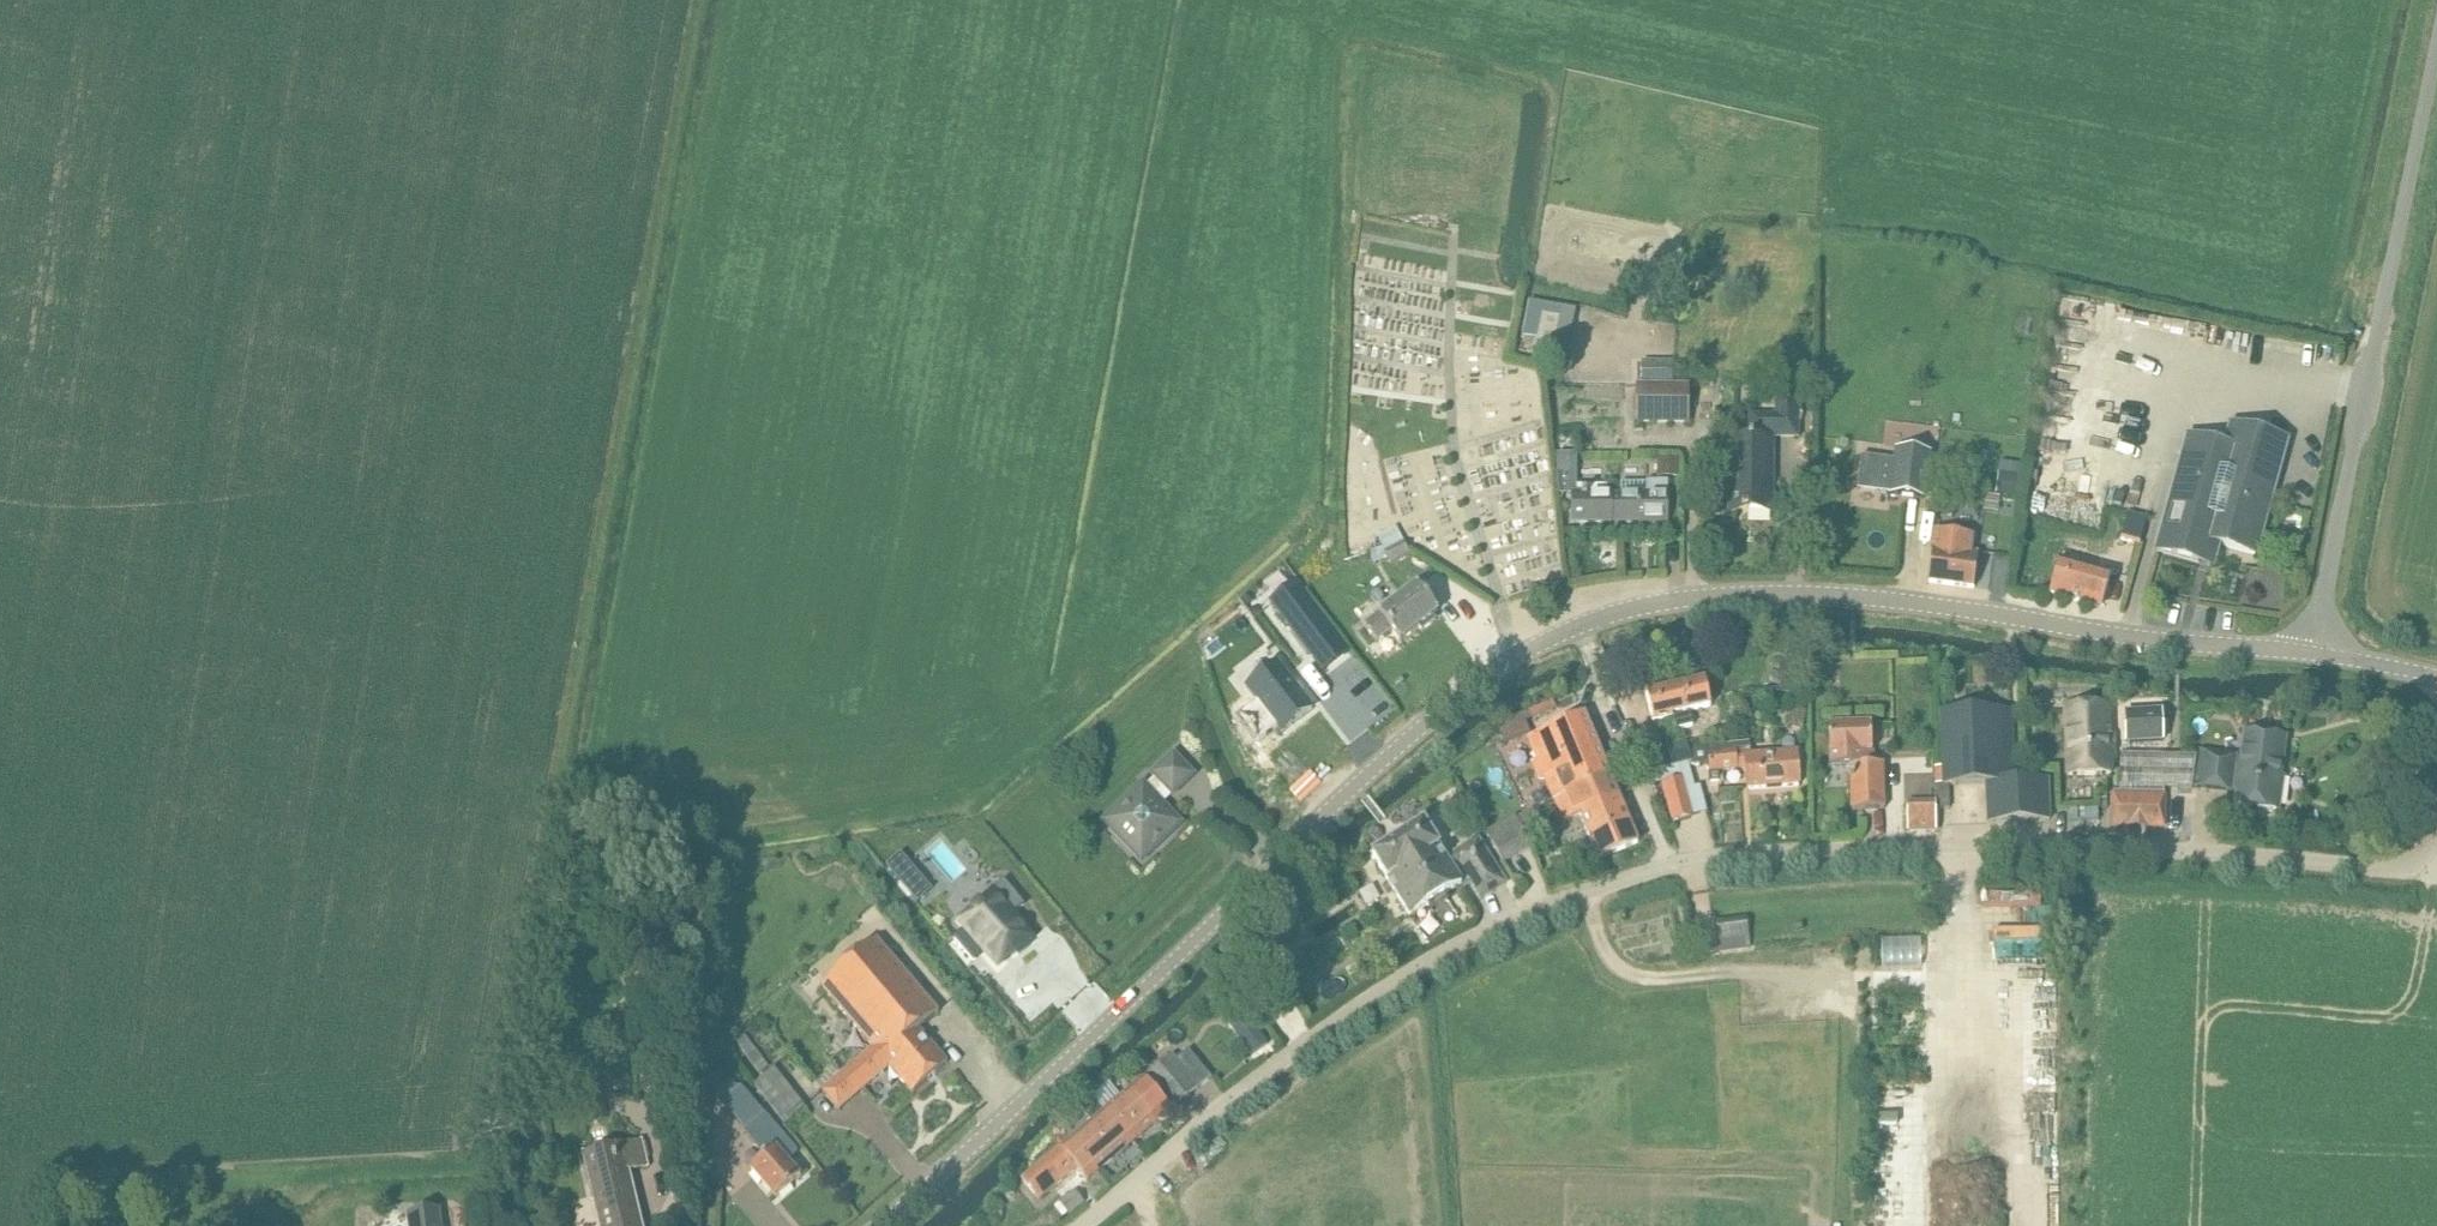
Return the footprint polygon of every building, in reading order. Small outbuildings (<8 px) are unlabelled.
[(1537,342),(1557,346),(1563,316),(1543,312),(1537,342)] [(1673,361),(1642,361),(1642,382),(1673,382),(1673,361)] [(1688,423),(1688,386),(1638,386),(1637,423),(1688,423)] [(1731,441),(1731,488),(1731,512),(1749,512),(1748,510),(1771,510),(1770,512),(1772,512),(1772,441),(1770,441),(1771,436),(1797,436),(1797,405),(1778,405),(1778,417),(1751,417),(1751,441),(1731,441)] [(2187,435),(2154,552),(2216,569),(2222,548),(2257,558),(2290,439),(2231,423),(2225,445),(2187,435)] [(1861,456),(1857,485),(1890,489),(1890,495),(1926,499),(1932,453),(1895,449),(1894,460),(1861,456)] [(1679,459),(1657,460),(1658,478),(1680,477),(1679,459)] [(1574,479),(1573,460),(1558,461),(1558,479),(1574,479)] [(1999,472),(1996,494),(2017,497),(2020,475),(1999,472)] [(1667,526),(1667,502),(1667,482),(1647,482),(1647,484),(1622,484),(1623,495),(1621,495),(1621,498),(1611,498),(1611,496),(1573,496),(1573,524),(1611,524),(1611,521),(1621,521),(1621,523),(1651,523),(1651,526),(1667,526)] [(2146,520),(2128,514),(2121,538),(2139,542),(2146,520)] [(1935,532),(1932,558),(1929,582),(1974,588),(1977,564),(1978,553),(1972,553),(1973,536),(1935,532)] [(1409,554),(1403,544),(1405,543),(1400,533),(1382,542),(1384,548),(1392,562),(1409,554)] [(2057,571),(2051,590),(2050,594),(2097,607),(2103,604),(2111,574),(2060,558),(2057,571)] [(1295,585),(1270,604),(1322,671),(1323,673),(1349,653),(1296,584),(1295,585)] [(1418,586),(1365,627),(1376,642),(1392,630),(1401,642),(1439,613),(1418,586)] [(1801,662),(1781,663),(1782,692),(1803,691),(1801,662)] [(1278,664),(1247,689),(1282,733),(1313,709),(1278,664)] [(1711,708),(1711,705),(1705,681),(1687,685),(1686,682),(1664,688),(1664,691),(1646,695),(1653,724),(1672,719),(1674,730),(1693,726),(1690,711),(1711,708)] [(2110,739),(2108,707),(2065,709),(2068,776),(2111,774),(2110,751),(2107,751),(2106,739),(2110,739)] [(1793,708),(1790,726),(1804,729),(1808,711),(1793,708)] [(1940,714),(1943,786),(1986,784),(1988,823),(2050,820),(2048,780),(2015,782),(2012,711),(1940,714)] [(2143,712),(2125,713),(2127,743),(2162,741),(2161,712),(2143,712)] [(1528,738),(1537,760),(1532,764),(1539,779),(1545,779),(1555,802),(1611,778),(1584,714),(1530,737),(1528,738)] [(1523,722),(1507,728),(1510,735),(1516,737),(1523,740),(1528,738),(1530,737),(1523,722)] [(1885,809),(1884,764),(1873,764),(1872,724),(1829,726),(1831,767),(1850,766),(1851,810),(1885,809)] [(1635,729),(1622,733),(1629,754),(1641,751),(1635,729)] [(2282,739),(2248,734),(2244,769),(2235,768),(2237,755),(2199,751),(2198,757),(2121,755),(2120,792),(2114,792),(2113,826),(2114,826),(2114,820),(2164,821),(2163,827),(2164,827),(2165,788),(2192,789),(2193,786),(2232,791),(2232,788),(2241,789),(2239,805),(2279,810),(2283,779),(2277,778),(2282,739)] [(1650,772),(1690,763),(1691,762),(1688,750),(1702,747),(1702,739),(1687,744),(1668,748),(1667,741),(1642,748),(1646,760),(1650,772)] [(1802,773),(1801,752),(1748,756),(1747,744),(1702,747),(1688,750),(1691,762),(1690,763),(1690,766),(1710,764),(1711,782),(1719,781),(1719,770),(1737,769),(1737,766),(1746,765),(1748,790),(1799,786),(1798,773),(1802,773)] [(1194,776),(1177,758),(1174,755),(1153,775),(1156,778),(1146,787),(1144,784),(1103,822),(1119,838),(1136,855),(1146,845),(1153,852),(1182,824),(1162,803),(1171,793),(1173,796),(1194,776)] [(1638,843),(1611,778),(1555,802),(1563,822),(1580,815),(1599,859),(1638,843)] [(1674,821),(1692,815),(1683,779),(1664,785),(1674,821)] [(1711,794),(1704,796),(1708,811),(1715,809),(1711,794)] [(1921,801),(1907,801),(1908,829),(1937,829),(1936,800),(1921,801)] [(1516,816),(1486,833),(1504,865),(1534,847),(1523,827),(1539,818),(1534,809),(1517,819),(1516,816)] [(1504,880),(1478,839),(1446,859),(1424,824),(1373,857),(1410,916),(1462,884),(1454,871),(1460,866),(1479,896),(1504,880)] [(902,854),(887,867),(918,904),(933,891),(902,854)] [(796,877),(757,911),(783,940),(875,1048),(824,1092),(839,1110),(890,1067),(913,1094),(948,1063),(920,1030),(963,993),(947,975),(902,921),(878,941),(838,893),(833,897),(822,884),(826,880),(811,863),(796,877)] [(994,889),(955,923),(962,932),(983,956),(998,973),(1037,939),(1017,915),(1026,907),(1005,882),(995,890),(994,889)] [(1716,924),(1718,939),(1720,951),(1749,948),(1746,920),(1716,924)] [(1882,968),(1923,967),(1922,936),(1881,937),(1882,968)] [(1245,1009),(1227,1022),(1239,1039),(1252,1056),(1269,1044),(1257,1027),(1245,1009)] [(749,1043),(738,1054),(761,1077),(772,1066),(749,1043)] [(1176,1060),(1199,1088),(1211,1078),(1188,1050),(1176,1060)] [(1199,1088),(1176,1060),(1172,1056),(1159,1067),(1186,1099),(1199,1088)] [(1174,1109),(1186,1099),(1159,1067),(1147,1077),(1130,1091),(1108,1110),(1130,1137),(1132,1135),(1136,1141),(1157,1123),(1156,1122),(1173,1108),(1174,1109)] [(756,1086),(787,1123),(807,1105),(776,1069),(756,1086)] [(727,1102),(724,1104),(746,1130),(744,1132),(765,1158),(752,1169),(761,1179),(777,1198),(802,1177),(789,1161),(798,1153),(783,1135),(750,1097),(743,1088),(740,1090),(727,1102)] [(1130,1137),(1108,1110),(1072,1139),(1099,1171),(1136,1141),(1132,1135),(1130,1137)] [(633,1120),(612,1125),(615,1137),(636,1132),(633,1120)] [(1099,1171),(1072,1139),(1022,1180),(1039,1201),(1077,1169),(1087,1182),(1099,1171)] [(631,1185),(622,1187),(619,1174),(648,1167),(642,1140),(586,1154),(604,1225),(640,1225),(631,1185)] [(1075,1190),(1060,1203),(1055,1207),(1064,1218),(1069,1213),(1085,1200),(1075,1190)] [(407,1214),(409,1225),(444,1225),(441,1209),(407,1214)]
